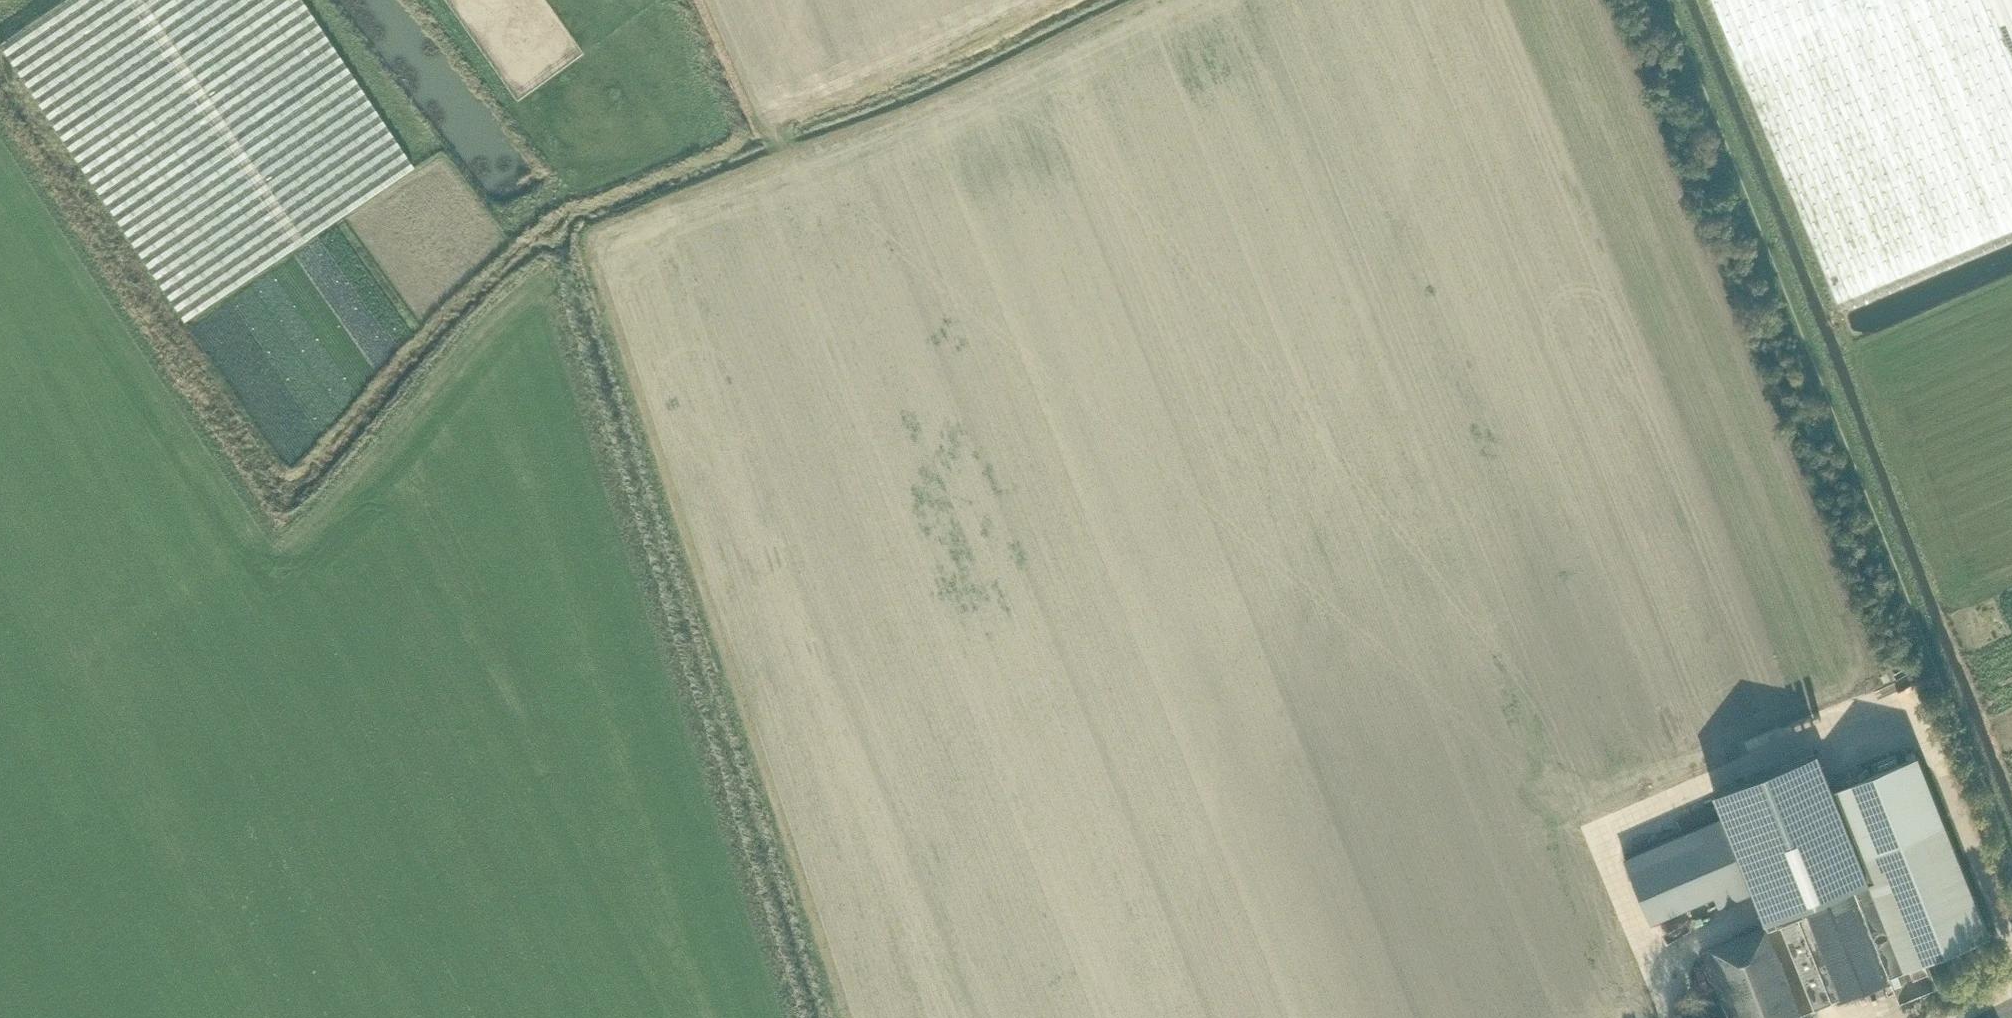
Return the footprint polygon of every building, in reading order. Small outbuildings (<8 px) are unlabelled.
[(184,321),(414,167),(302,0),(64,0),(56,5),(0,42),(0,46),(184,321)] [(1732,47),(1837,302),(2011,229),(2011,0),(1712,0),(1732,47)] [(1868,880),(1833,792),(1817,753),(1714,794),(1765,921),(1800,907),(1868,880)] [(1701,950),(1720,998),(1728,1017),(1813,1017),(1810,1010),(1835,1000),(1837,1003),(1866,992),(1892,981),(1900,1002),(1938,987),(1927,961),(1990,936),(1945,825),(1919,758),(1911,761),(1900,765),(1876,775),(1833,792),(1868,880),(1800,907),(1803,915),(1776,925),(1775,922),(1773,922),(1701,950)] [(1751,892),(1721,818),(1623,857),(1650,923),(1714,897),(1717,905),(1751,892)]
